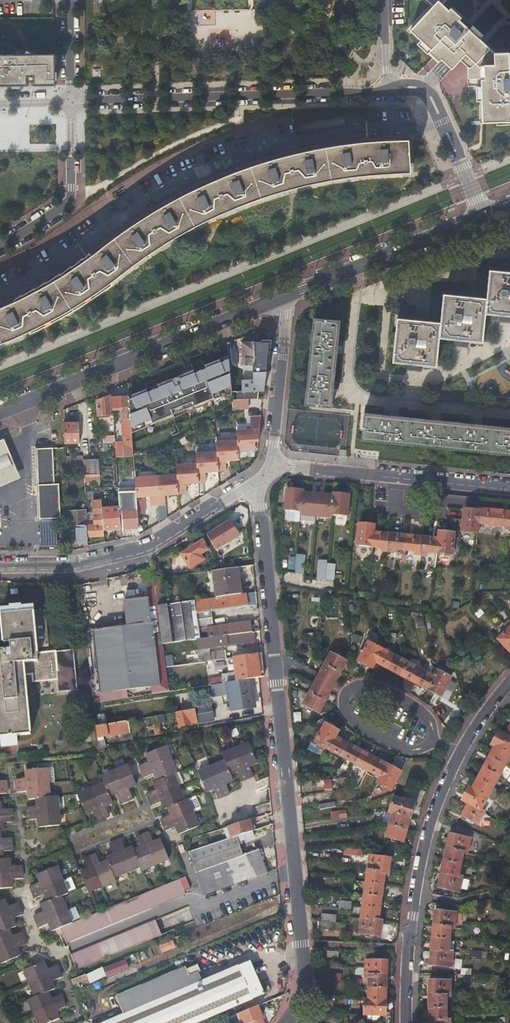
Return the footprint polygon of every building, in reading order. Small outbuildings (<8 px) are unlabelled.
[(434,4),(412,27),(453,65),(466,50),(472,55),(468,59),(469,76),(483,76),(484,118),(509,117),(509,53),(509,50),(496,49),(443,2),(444,0),(430,0),(434,4)] [(54,86),(55,56),(0,56),(0,87),(54,86)] [(307,152),(290,156),(245,170),(208,184),(189,193),(168,204),(158,210),(139,223),(124,233),(91,258),(74,270),(64,276),(54,282),(32,294),(4,307),(0,309),(0,343),(9,339),(20,334),(45,322),(80,302),(100,290),(115,279),(127,269),(145,255),(161,244),(169,239),(188,229),(208,219),(228,210),(245,203),(269,195),(287,189),(305,184),(324,180),(339,177),(354,175),(372,174),(410,172),(409,141),(366,143),(325,148),(307,152)] [(509,315),(509,271),(490,269),(486,298),(444,294),(440,322),(397,317),(393,362),(406,363),(421,364),(436,366),(439,338),(453,339),(468,340),(482,341),(485,313),(499,314),(509,315)] [(332,407),(334,388),(334,386),(339,386),(340,382),(335,381),(338,346),(338,344),(343,344),(344,340),(339,340),(340,321),(314,318),(305,404),(332,407)] [(467,347),(468,340),(453,339),(452,345),(467,347)] [(242,342),(243,366),(255,366),(255,342),(242,342)] [(269,342),(255,342),(256,371),(266,371),(269,342)] [(213,398),(214,399),(225,395),(232,394),(232,392),(231,381),(229,355),(205,364),(206,367),(195,372),(194,369),(158,383),(159,386),(148,391),(147,388),(129,395),(121,396),(121,406),(122,427),(131,427),(132,433),(157,423),(156,420),(213,398)] [(421,364),(406,363),(405,370),(420,371),(421,364)] [(232,392),(256,391),(255,380),(231,381),(232,392)] [(99,416),(114,414),(113,407),(113,397),(112,394),(97,401),(99,416)] [(121,396),(113,397),(113,407),(121,406),(121,396)] [(475,423),(473,423),(474,418),(469,418),(469,423),(433,419),(431,419),(431,414),(426,413),(426,419),(390,415),(388,415),(388,410),(384,409),(383,414),(364,413),(361,439),(509,453),(509,427),(475,423)] [(247,430),(237,430),(237,440),(238,450),(255,449),(256,441),(259,441),(261,427),(262,415),(250,416),(251,426),(246,426),(247,430)] [(80,421),(64,422),(65,442),(80,442),(80,421)] [(107,436),(107,443),(115,443),(115,442),(115,432),(112,432),(112,435),(107,435),(107,436)] [(21,478),(4,439),(0,441),(0,487),(21,478)] [(238,450),(237,440),(216,442),(217,452),(219,471),(226,471),(225,461),(239,460),(238,450)] [(115,442),(115,443),(116,458),(134,457),(133,441),(115,442)] [(37,449),(39,485),(55,484),(53,448),(37,449)] [(219,471),(217,452),(196,453),(197,463),(198,483),(206,482),(205,472),(219,471)] [(99,455),(83,456),(84,467),(84,474),(100,474),(99,455)] [(66,457),(66,468),(84,467),(83,456),(66,457)] [(177,475),(178,494),(186,494),(185,484),(198,483),(197,463),(176,465),(177,475)] [(100,474),(84,474),(85,484),(101,483),(100,474)] [(156,476),(158,506),(165,505),(165,495),(178,494),(177,475),(156,476)] [(156,476),(135,478),(136,494),(136,497),(150,496),(150,506),(158,506),(156,476)] [(55,484),(39,485),(41,519),(61,518),(60,484),(55,484)] [(288,490),(286,509),(301,511),(301,513),(332,517),(332,514),(348,516),(350,496),(345,495),(345,493),(334,492),(334,494),(304,491),(304,489),(293,487),(293,490),(288,490)] [(136,497),(136,494),(132,493),(132,503),(126,504),(126,510),(122,510),(124,532),(131,531),(131,528),(138,527),(136,497)] [(103,528),(102,508),(102,507),(102,501),(93,502),(94,516),(94,523),(87,524),(87,536),(104,535),(103,528)] [(120,527),(119,507),(102,508),(103,528),(120,527)] [(77,544),(88,544),(87,536),(87,524),(86,516),(86,509),(75,509),(76,521),(79,521),(79,525),(76,525),(77,544)] [(477,533),(477,527),(478,523),(477,523),(479,511),(464,509),(462,531),(477,533)] [(495,510),(479,509),(479,511),(477,523),(478,523),(477,527),(483,527),(483,525),(494,526),(495,510)] [(495,510),(494,526),(504,527),(504,529),(509,529),(509,532),(509,530),(509,526),(509,512),(495,510)] [(216,551),(239,535),(228,518),(204,534),(216,551)] [(373,533),(374,533),(375,525),(359,524),(357,545),(372,547),(373,533)] [(439,532),(438,539),(438,540),(437,553),(452,555),(454,534),(445,533),(439,532)] [(390,534),(374,533),(373,533),(372,547),(382,548),(382,550),(388,551),(390,534)] [(406,536),(390,534),(388,551),(394,551),(394,549),(404,550),(406,536)] [(422,537),(406,536),(404,550),(415,552),(415,554),(421,554),(422,537)] [(438,539),(422,537),(421,554),(427,555),(427,552),(437,553),(438,540),(438,539)] [(172,569),(188,567),(189,568),(203,560),(199,554),(208,549),(202,540),(171,560),(172,569)] [(303,574),(304,555),(296,554),(295,573),(303,574)] [(334,580),(336,563),(318,561),(316,578),(334,580)] [(237,567),(218,570),(213,571),(216,598),(241,594),(237,567)] [(160,578),(154,579),(158,607),(164,606),(160,578)] [(146,582),(148,597),(154,596),(152,581),(146,582)] [(257,605),(256,592),(246,593),(248,606),(257,605)] [(162,634),(163,643),(163,646),(203,640),(209,639),(213,638),(251,633),(250,623),(213,628),(211,612),(248,606),(246,593),(241,594),(216,598),(164,606),(158,607),(162,634)] [(123,601),(126,627),(152,624),(149,598),(123,601)] [(2,737),(5,736),(31,734),(25,675),(33,674),(34,681),(58,679),(57,671),(56,652),(38,654),(34,611),(22,612),(21,605),(12,606),(13,613),(1,614),(4,650),(0,650),(0,719),(2,737)] [(259,631),(258,621),(250,623),(251,633),(254,632),(259,631)] [(508,621),(504,625),(508,629),(497,639),(509,652),(509,623),(508,621)] [(126,627),(121,627),(121,628),(127,689),(128,689),(129,689),(160,685),(155,644),(154,635),(153,624),(152,624),(126,627)] [(121,628),(121,627),(93,630),(100,692),(121,690),(127,689),(121,628)] [(251,633),(213,638),(214,647),(242,643),(243,648),(253,646),(252,641),(255,641),(254,632),(251,633)] [(355,632),(352,641),(362,644),(365,635),(355,632)] [(306,633),(307,650),(314,649),(313,633),(306,633)] [(162,634),(154,635),(155,644),(163,643),(162,634)] [(209,639),(203,640),(204,654),(213,653),(212,648),(214,647),(213,638),(209,639)] [(376,662),(382,649),(369,642),(359,660),(373,668),(376,662)] [(396,656),(382,649),(376,662),(377,663),(389,669),(396,656)] [(213,653),(214,660),(229,658),(228,651),(213,653)] [(204,654),(205,662),(214,660),(213,653),(204,654)] [(227,674),(228,682),(250,678),(264,676),(261,653),(234,657),(236,674),(241,673),(241,676),(233,677),(231,673),(227,674)] [(330,653),(325,663),(341,672),(346,661),(330,653)] [(421,669),(396,656),(389,669),(414,682),(421,669)] [(325,663),(320,673),(318,675),(334,684),(336,682),(341,672),(325,663)] [(414,682),(428,689),(438,671),(437,670),(434,676),(421,669),(414,682)] [(57,671),(58,679),(59,687),(76,685),(74,670),(57,671)] [(438,671),(428,689),(441,696),(451,678),(438,671)] [(334,684),(318,675),(317,679),(333,687),(334,684)] [(228,682),(227,682),(231,703),(253,699),(250,678),(228,682)] [(333,687),(317,679),(315,682),(331,691),(333,687)] [(331,691),(315,682),(314,685),(308,695),(324,703),(331,691)] [(324,703),(308,695),(303,705),(319,713),(324,703)] [(253,699),(231,703),(231,707),(232,710),(241,709),(240,705),(253,703),(253,699)] [(211,706),(195,709),(198,723),(214,720),(211,706)] [(194,709),(175,712),(177,727),(197,725),(194,709)] [(151,717),(155,736),(161,735),(159,724),(165,723),(163,715),(151,717)] [(150,737),(155,736),(151,717),(147,717),(150,737)] [(95,727),(97,738),(130,733),(128,721),(95,727)] [(328,749),(335,736),(339,730),(326,723),(316,742),(328,749)] [(509,756),(509,738),(504,735),(498,732),(491,745),(495,747),(472,789),(469,787),(461,801),(468,804),(462,816),(478,824),(485,811),(481,809),(509,756)] [(349,744),(337,737),(335,736),(328,749),(329,750),(342,757),(349,744)] [(97,741),(98,749),(106,748),(105,740),(97,741)] [(225,761),(198,773),(206,791),(213,789),(218,799),(230,793),(226,784),(233,781),(230,774),(237,771),(241,781),(253,776),(249,766),(256,762),(248,743),(222,754),(225,761)] [(361,751),(349,744),(342,757),(354,764),(361,751)] [(185,801),(178,785),(173,774),(177,772),(166,746),(146,754),(149,762),(139,766),(144,778),(154,773),(157,780),(154,782),(157,789),(147,793),(152,805),(162,801),(165,809),(168,808),(171,814),(162,818),(167,830),(176,826),(179,833),(199,826),(194,813),(188,800),(185,801)] [(361,751),(354,764),(380,777),(387,764),(361,751)] [(376,783),(376,784),(391,791),(401,772),(387,764),(380,777),(376,783)] [(129,788),(137,785),(128,766),(102,777),(104,784),(78,795),(86,814),(94,811),(98,821),(109,816),(105,807),(113,803),(110,796),(117,793),(121,803),(134,798),(129,788)] [(38,819),(39,827),(60,825),(57,796),(49,797),(47,768),(26,770),(27,778),(16,779),(17,791),(28,791),(28,799),(36,798),(37,806),(26,807),(28,820),(38,819)] [(173,774),(178,785),(183,783),(178,771),(177,772),(173,774)] [(324,790),(332,789),(331,779),(322,780),(324,790)] [(196,797),(188,800),(194,813),(202,809),(196,797)] [(393,798),(389,812),(389,813),(393,814),(393,813),(410,818),(414,803),(393,798)] [(3,830),(3,823),(11,822),(11,816),(13,815),(12,809),(2,810),(1,802),(0,802),(0,831),(3,830)] [(345,809),(330,811),(331,820),(347,817),(345,809)] [(403,841),(410,819),(410,818),(393,813),(393,814),(386,837),(403,841)] [(252,832),(248,820),(225,828),(229,839),(232,838),(236,837),(252,832)] [(81,872),(89,891),(115,880),(114,876),(141,866),(143,869),(169,858),(161,839),(154,842),(150,832),(138,837),(142,847),(135,850),(133,846),(126,849),(122,840),(110,845),(114,854),(107,857),(108,861),(101,864),(96,854),(85,858),(89,868),(81,872)] [(449,834),(446,849),(464,853),(467,854),(471,839),(449,834)] [(216,844),(189,853),(196,872),(243,855),(236,837),(232,838),(229,839),(216,844)] [(12,887),(12,879),(22,878),(21,865),(10,867),(9,859),(2,859),(1,852),(12,851),(11,838),(0,839),(0,888),(12,887)] [(360,856),(360,848),(343,848),(342,855),(360,856)] [(243,855),(196,872),(203,892),(267,867),(260,849),(243,855)] [(464,853),(446,849),(443,861),(461,865),(464,853)] [(369,855),(367,870),(385,873),(389,874),(391,858),(369,855)] [(461,865),(443,861),(442,871),(441,873),(459,876),(461,865)] [(60,927),(71,922),(60,895),(67,892),(57,866),(37,874),(40,882),(30,886),(35,897),(45,893),(48,900),(41,903),(44,911),(34,915),(39,927),(49,923),(52,930),(60,927)] [(267,867),(203,892),(204,894),(268,871),(267,867)] [(385,873),(367,870),(359,933),(380,935),(382,920),(378,920),(385,873)] [(459,876),(441,873),(438,888),(459,892),(462,877),(459,876)] [(186,876),(180,878),(185,890),(191,888),(186,876)] [(180,878),(71,922),(60,927),(66,942),(186,893),(185,890),(180,878)] [(0,901),(0,962),(0,963),(20,955),(17,947),(27,943),(21,931),(12,935),(9,929),(16,925),(13,918),(22,914),(17,902),(8,906),(5,899),(0,901)] [(451,927),(455,928),(456,912),(435,910),(433,925),(451,927)] [(319,921),(335,922),(336,914),(320,913),(319,921)] [(72,954),(78,968),(165,932),(159,917),(72,954)] [(451,927),(433,925),(430,964),(451,966),(452,951),(448,951),(451,927)] [(107,976),(128,967),(125,960),(104,969),(107,976)] [(239,965),(253,998),(264,993),(250,960),(239,965)] [(368,999),(386,999),(387,960),(365,960),(365,976),(368,976),(368,999)] [(35,996),(29,999),(38,1022),(47,1022),(59,1018),(56,1010),(66,1006),(61,994),(51,998),(48,991),(55,988),(52,980),(62,976),(57,964),(47,968),(44,961),(24,969),(35,996)] [(105,1022),(194,1022),(253,998),(239,965),(204,980),(200,972),(202,971),(199,963),(188,967),(187,965),(117,995),(125,1014),(105,1022)] [(88,978),(86,973),(72,979),(79,997),(84,995),(79,982),(88,978)] [(332,981),(341,981),(341,973),(332,973),(332,981)] [(450,1018),(447,1018),(447,995),(450,995),(450,980),(429,980),(428,1022),(450,1022),(450,1018)] [(386,1014),(386,999),(368,999),(364,999),(364,1014),(386,1014)] [(237,1015),(240,1022),(264,1022),(258,1006),(237,1015)]
